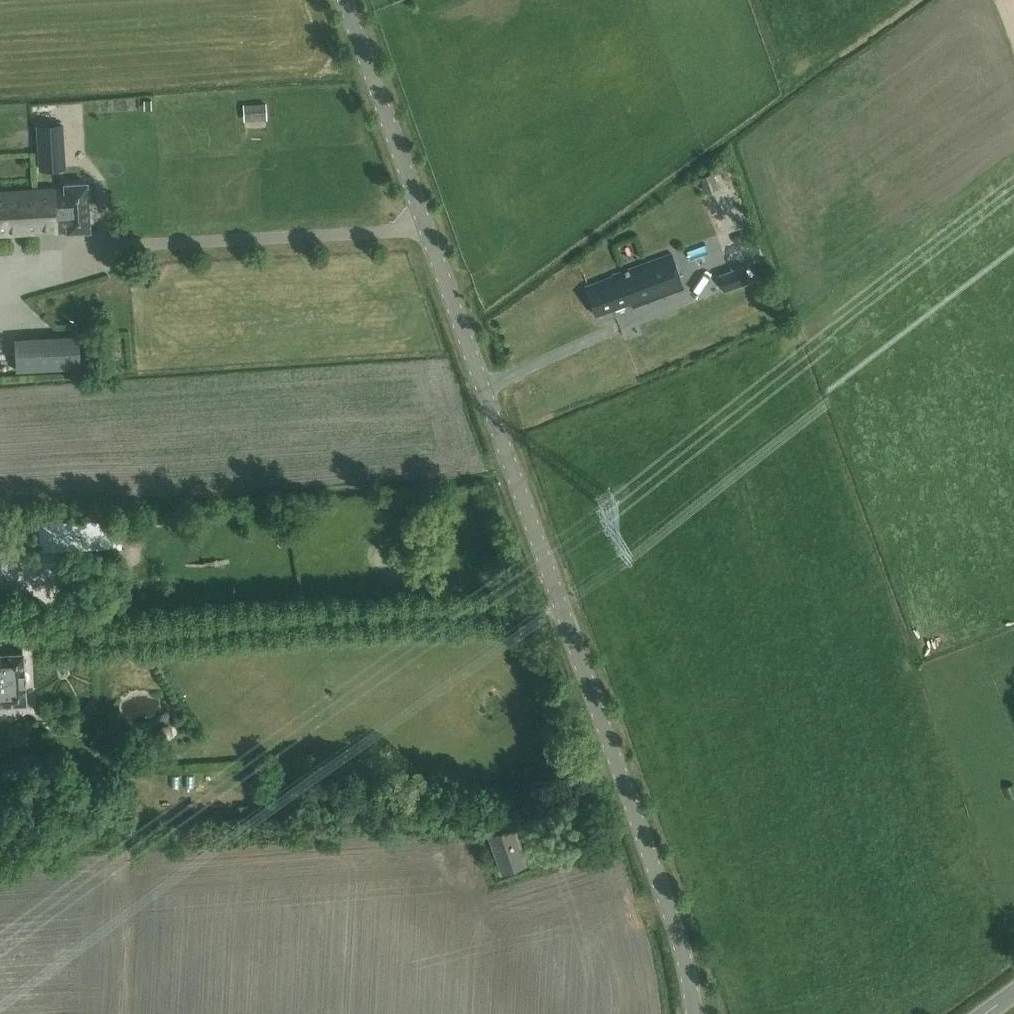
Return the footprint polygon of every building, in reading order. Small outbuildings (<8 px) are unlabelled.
[(70,120),(52,120),(51,153),(70,153),(70,120)] [(713,171),(699,176),(705,193),(719,188),(713,171)] [(58,231),(58,228),(67,228),(67,231),(90,230),(87,182),(65,184),(65,190),(56,191),(56,188),(0,191),(0,234),(58,231)] [(632,308),(684,289),(671,254),(612,276),(612,277),(585,287),(595,315),(630,303),(632,308)] [(718,275),(724,292),(752,281),(745,265),(718,275)] [(62,337),(63,367),(80,366),(79,335),(62,337)] [(63,367),(62,337),(14,339),(16,370),(63,367)] [(84,525),(85,543),(110,541),(109,523),(84,525)] [(0,654),(0,705),(25,703),(22,652),(0,654)] [(502,872),(524,864),(511,826),(489,834),(502,872)]
